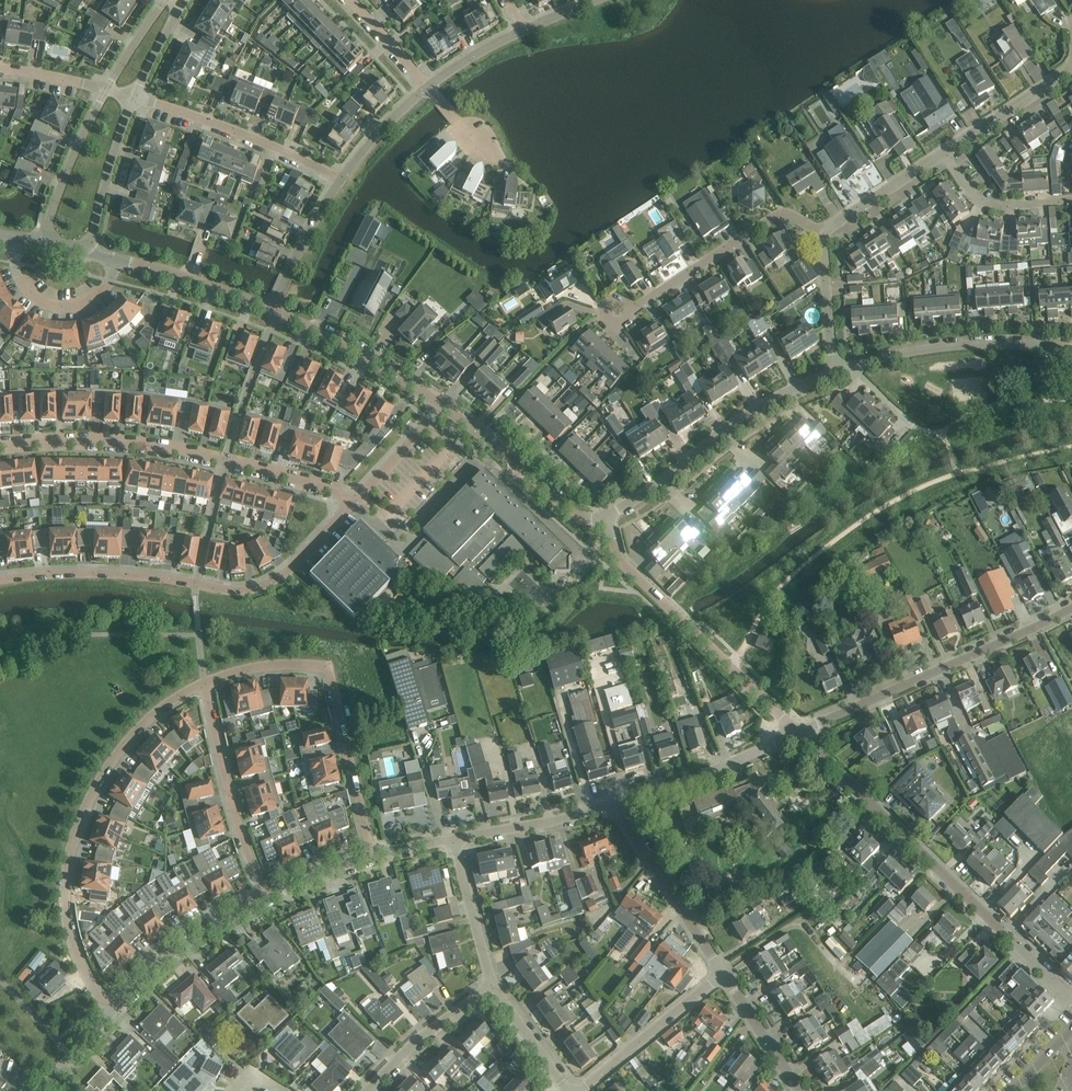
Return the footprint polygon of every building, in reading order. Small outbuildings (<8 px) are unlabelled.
[(92,18),(104,25),(108,18),(119,25),(119,26),(120,26),(122,27),(129,16),(110,3),(103,0),(95,14),(89,10),(86,15),(92,18)] [(129,16),(137,5),(134,4),(136,1),(135,1),(133,0),(129,0),(104,0),(103,0),(110,3),(129,16)] [(237,0),(230,0),(228,4),(222,0),(211,0),(207,6),(227,19),(234,8),(239,12),(244,5),(237,0)] [(302,0),(285,0),(282,2),(291,11),(302,0)] [(312,7),(306,0),(302,0),(291,11),(286,16),(294,24),(312,7)] [(419,9),(414,3),(418,0),(400,0),(404,4),(394,12),(403,23),(419,9)] [(1030,0),(1041,17),(1057,7),(1053,0),(1031,0),(1030,0)] [(476,14),(485,31),(497,25),(494,18),(496,18),(491,8),(490,8),(489,9),(488,8),(481,11),(478,5),(477,5),(478,6),(473,8),(476,14)] [(207,6),(202,14),(204,15),(202,17),(201,16),(201,17),(220,29),(226,33),(232,22),(227,19),(207,6)] [(259,7),(255,12),(259,15),(260,16),(264,11),(259,7)] [(302,33),(321,15),(312,7),(294,24),(302,33)] [(55,26),(60,17),(55,14),(50,23),(55,26)] [(484,32),(485,31),(476,14),(464,21),(462,17),(454,22),(461,33),(468,30),(472,38),(478,35),(479,37),(485,34),(484,32)] [(311,41),(329,24),(321,15),(302,33),(311,41)] [(416,29),(427,20),(422,15),(412,24),(416,29)] [(11,19),(3,17),(1,31),(8,32),(6,44),(5,44),(5,45),(18,47),(21,27),(22,21),(11,19)] [(203,44),(215,51),(222,39),(217,35),(220,29),(201,17),(193,28),(196,29),(195,30),(196,30),(207,37),(203,44)] [(84,30),(80,37),(86,40),(106,52),(113,41),(103,35),(99,33),(104,25),(92,18),(84,30)] [(953,33),(961,28),(955,19),(946,25),(951,34),(953,33)] [(33,36),(39,38),(41,24),(29,22),(28,28),(21,27),(18,47),(19,47),(19,50),(29,52),(29,49),(31,49),(30,48),(33,36)] [(455,37),(461,33),(454,22),(447,26),(436,34),(448,53),(449,52),(450,54),(456,50),(455,49),(460,45),(455,37)] [(48,25),(41,24),(39,38),(46,39),(48,25)] [(319,50),(337,32),(329,24),(311,41),(310,42),(318,50),(319,50)] [(1022,63),(1023,64),(1033,57),(1013,27),(1003,33),(1006,37),(993,46),(997,52),(999,51),(1003,57),(1001,59),(1010,73),(1019,68),(1017,66),(1022,63)] [(430,57),(431,57),(430,56),(432,55),(436,61),(441,57),(442,59),(448,55),(447,54),(448,53),(436,34),(432,28),(431,28),(432,30),(428,33),(432,41),(426,45),(427,46),(423,48),(422,48),(430,57)] [(327,58),(345,41),(337,32),(319,50),(327,58)] [(260,43),(263,38),(264,37),(260,33),(256,39),(260,43)] [(241,42),(245,45),(250,36),(245,34),(241,42)] [(80,37),(73,47),(79,51),(86,55),(89,57),(88,60),(95,63),(95,64),(97,62),(99,63),(106,52),(86,40),(80,37)] [(260,43),(269,50),(273,45),(263,38),(260,43)] [(967,51),(973,47),(968,40),(962,44),(967,51)] [(340,62),(354,49),(345,41),(327,58),(335,67),(340,62)] [(184,44),(178,55),(199,66),(202,67),(205,68),(210,58),(215,51),(203,44),(198,51),(195,50),(187,45),(188,44),(187,44),(186,45),(184,44)] [(269,50),(275,54),(278,50),(273,45),(269,50)] [(340,62),(335,67),(344,75),(362,58),(354,49),(340,62)] [(918,50),(912,53),(918,63),(924,59),(918,50)] [(884,51),(868,61),(875,71),(890,61),(884,51)] [(233,53),(229,59),(235,63),(239,57),(233,53)] [(970,53),(956,62),(969,82),(962,87),(976,109),(984,104),(978,95),(985,91),(986,93),(987,92),(994,87),(981,67),(980,68),(970,53)] [(178,55),(172,66),(193,77),(196,79),(202,67),(199,66),(178,55)] [(282,60),(288,64),(291,60),(285,55),(282,60)] [(297,64),(291,60),(288,64),(293,69),(297,64)] [(360,64),(350,74),(355,79),(365,69),(360,64)] [(193,77),(172,66),(166,78),(168,79),(167,82),(168,83),(168,82),(173,84),(174,82),(187,89),(193,77)] [(869,66),(864,69),(865,70),(864,72),(871,73),(874,78),(872,83),(878,84),(880,83),(869,66)] [(304,70),(301,74),(307,79),(310,74),(304,70)] [(316,79),(310,74),(307,79),(312,83),(316,79)] [(230,104),(242,109),(252,84),(230,75),(228,82),(225,88),(235,92),(230,104)] [(390,89),(391,88),(392,89),(392,88),(384,79),(384,80),(382,82),(376,75),(370,81),(367,77),(362,81),(371,91),(385,104),(395,94),(390,89)] [(222,79),(215,77),(211,88),(217,91),(222,79)] [(930,127),(937,122),(938,123),(953,114),(944,100),(942,101),(927,78),(912,88),(901,96),(915,117),(921,113),(922,114),(921,115),(930,129),(931,128),(930,127)] [(223,93),(228,82),(222,79),(217,91),(223,93)] [(259,102),(266,105),(271,92),(252,84),(242,109),(255,114),(259,102)] [(3,89),(1,108),(14,110),(16,93),(8,92),(9,90),(3,89)] [(324,90),(320,93),(325,99),(329,95),(324,90)] [(351,99),(347,104),(357,113),(361,108),(360,107),(364,104),(375,114),(385,104),(371,91),(366,96),(362,91),(359,91),(351,99)] [(267,119),(279,124),(287,105),(281,102),(283,97),(271,92),(266,105),(272,107),(267,119)] [(333,101),(337,96),(333,92),(329,97),(333,101)] [(823,97),(834,113),(838,110),(828,94),(823,97)] [(18,96),(16,110),(23,111),(24,97),(18,96)] [(47,110),(68,120),(74,108),(72,107),(73,105),(72,105),(67,103),(66,105),(53,99),(47,110)] [(1054,116),(1060,112),(1053,101),(1047,105),(1054,116)] [(894,114),(887,103),(871,113),(878,124),(871,128),(879,141),(871,146),(874,152),(877,150),(880,156),(886,152),(887,153),(898,146),(905,155),(916,147),(910,138),(894,114)] [(296,117),(302,120),(305,113),(308,107),(301,104),(298,110),(287,105),(279,124),(291,129),(296,117)] [(348,122),(357,113),(347,104),(342,109),(348,114),(335,129),(350,142),(359,131),(348,122)] [(47,110),(44,117),(38,114),(33,126),(45,132),(48,125),(60,131),(59,132),(60,132),(60,131),(63,132),(68,120),(47,110)] [(1062,128),(1068,125),(1060,112),(1054,116),(1062,128)] [(300,124),(300,125),(306,128),(311,115),(305,113),(302,120),(300,124)] [(1038,116),(1028,123),(1039,139),(1050,132),(1057,127),(1052,120),(1044,125),(1038,116)] [(789,119),(794,128),(798,125),(793,117),(789,119)] [(146,124),(142,137),(164,144),(168,132),(154,127),(155,125),(149,124),(150,123),(149,123),(148,125),(146,124)] [(1039,139),(1028,123),(1018,130),(1028,146),(1039,139)] [(835,144),(817,155),(824,166),(822,167),(831,181),(842,174),(846,179),(853,174),(854,176),(870,166),(852,138),(850,139),(841,125),(828,133),(835,144)] [(1071,129),(1068,125),(1062,128),(1065,133),(1071,129)] [(45,132),(33,126),(27,139),(33,141),(30,148),(52,157),(57,145),(55,144),(55,143),(54,143),(54,144),(42,139),(45,132)] [(335,148),(341,153),(350,142),(335,129),(332,127),(319,143),(318,143),(334,151),(335,150),(334,150),(335,148)] [(1057,127),(1050,132),(1055,140),(1062,135),(1057,127)] [(142,137),(138,149),(140,150),(140,151),(141,150),(149,153),(153,154),(151,161),(164,165),(166,158),(170,146),(164,144),(142,137)] [(1026,151),(1017,138),(1011,142),(1020,155),(1024,153),(1026,151)] [(209,164),(216,146),(204,142),(204,144),(202,149),(197,159),(209,164)] [(457,170),(449,162),(451,159),(453,158),(454,156),(455,154),(456,152),(456,150),(456,148),(454,147),(451,147),(449,148),(447,148),(445,149),(444,151),(441,153),(434,142),(433,143),(434,144),(417,158),(431,175),(436,171),(437,172),(438,171),(446,179),(457,170)] [(186,144),(184,151),(190,153),(192,147),(186,144)] [(227,151),(216,146),(209,164),(220,168),(227,151)] [(746,161),(751,157),(744,147),(739,150),(746,161)] [(52,157),(30,148),(28,154),(22,152),(16,164),(29,169),(32,163),(43,168),(43,169),(44,169),(44,168),(47,169),(52,157)] [(984,168),(997,159),(990,148),(976,157),(984,168)] [(181,157),(188,160),(190,153),(184,151),(181,157)] [(231,172),(238,155),(227,151),(220,168),(218,173),(229,177),(231,172)] [(1024,153),(1020,155),(1023,159),(1027,156),(1029,155),(1026,151),(1024,153)] [(249,159),(238,155),(231,172),(242,177),(249,159)] [(1027,156),(1023,159),(1025,163),(1031,159),(1029,155),(1027,156)] [(242,177),(240,181),(252,185),(253,181),(259,183),(263,172),(258,170),(260,164),(249,159),(242,177)] [(997,159),(984,168),(991,179),(992,178),(1002,171),(1004,170),(997,159)] [(130,175),(158,184),(164,165),(151,161),(149,167),(137,164),(137,163),(136,163),(133,163),(130,175)] [(816,193),(824,188),(808,163),(785,177),(793,190),(794,189),(798,195),(812,186),(816,193)] [(36,195),(37,193),(41,182),(39,182),(39,181),(39,180),(38,181),(26,177),(29,169),(16,164),(8,184),(15,186),(19,188),(26,191),(25,193),(32,196),(33,196),(34,194),(36,195)] [(741,170),(748,180),(750,181),(738,189),(738,204),(749,209),(765,199),(764,187),(759,185),(762,180),(751,164),(741,170)] [(469,178),(460,172),(449,192),(467,201),(470,196),(472,198),(473,196),(484,201),(490,189),(491,188),(480,183),(481,180),(482,179),(483,176),(483,174),(483,172),(482,170),(481,168),(479,169),(477,169),(475,170),(474,172),(472,173),(471,175),(469,178)] [(1004,194),(1010,181),(1002,171),(992,178),(1004,194)] [(258,185),(264,187),(269,175),(263,172),(259,183),(258,185)] [(130,175),(126,188),(128,189),(128,190),(129,190),(129,189),(137,191),(141,192),(139,199),(153,203),(158,184),(130,175)] [(1049,192),(1048,176),(1035,177),(1036,193),(1049,192)] [(1035,177),(1022,178),(1022,180),(1023,193),(1024,194),(1036,193),(1035,177)] [(300,180),(299,182),(292,178),(285,190),(307,203),(314,191),(308,187),(309,185),(310,185),(299,179),(299,180),(300,180)] [(505,191),(494,189),(491,212),(511,214),(512,208),(515,209),(515,206),(527,208),(528,194),(533,193),(525,193),(517,193),(517,189),(517,187),(517,185),(516,183),(515,181),(514,179),(512,178),(511,179),(509,180),(508,182),(507,184),(506,186),(505,188),(505,191)] [(1059,185),(1058,179),(1057,179),(1052,179),(1053,196),(1059,195),(1059,189),(1062,189),(1061,185),(1059,185)] [(201,180),(199,185),(200,186),(207,188),(209,183),(205,182),(202,180),(201,180)] [(1023,193),(1022,180),(1010,181),(1004,194),(1023,193)] [(936,197),(929,202),(933,208),(940,204),(956,193),(950,183),(933,193),(936,197)] [(705,189),(682,204),(697,226),(695,226),(703,238),(711,232),(714,236),(729,226),(705,189)] [(285,190),(275,206),(285,211),(287,208),(300,216),(307,203),(285,190)] [(956,193),(940,204),(946,214),(963,203),(956,193)] [(215,200),(214,201),(225,205),(227,198),(217,195),(216,196),(215,200)] [(927,215),(933,211),(923,196),(917,200),(924,211),(927,215)] [(120,209),(119,215),(121,215),(121,218),(121,217),(129,219),(129,217),(139,220),(141,220),(148,222),(151,209),(153,203),(139,199),(138,205),(134,204),(125,202),(126,201),(125,201),(125,202),(122,201),(120,209)] [(176,222),(193,227),(196,228),(198,221),(206,224),(212,204),(198,199),(195,206),(183,202),(176,222)] [(911,204),(920,218),(921,219),(927,215),(924,211),(917,200),(911,204)] [(944,224),(950,220),(953,224),(970,213),(963,203),(946,214),(940,218),(944,224)] [(282,217),(285,211),(275,206),(273,205),(270,210),(282,217)] [(215,224),(212,234),(230,240),(236,223),(225,219),(228,211),(214,206),(209,222),(215,224)] [(906,209),(898,214),(900,216),(899,217),(911,235),(914,240),(916,243),(930,233),(928,230),(921,219),(920,218),(915,221),(908,211),(906,209)] [(270,210),(267,216),(279,223),(282,217),(270,210)] [(352,244),(366,251),(380,224),(367,217),(352,244)] [(896,233),(891,237),(899,249),(914,240),(911,235),(899,217),(889,223),(896,233)] [(1010,237),(1009,253),(1019,252),(1018,241),(1030,240),(1028,220),(1027,221),(1027,217),(1017,218),(1018,221),(1016,221),(1017,236),(1010,237)] [(1048,244),(1047,230),(1041,231),(1040,219),(1028,220),(1030,240),(1037,240),(1037,245),(1048,244)] [(994,223),(993,223),(989,242),(1000,244),(999,251),(1009,253),(1010,237),(1003,235),(1005,225),(1003,225),(1004,222),(994,220),(994,223)] [(656,242),(644,250),(649,258),(654,254),(664,268),(677,260),(674,256),(679,253),(677,249),(683,245),(688,242),(674,221),(669,224),(657,232),(661,237),(662,238),(656,242)] [(965,236),(958,251),(967,255),(971,246),(988,249),(989,242),(993,223),(980,221),(977,239),(973,239),(965,236)] [(291,232),(272,223),(266,237),(270,239),(285,245),(291,232)] [(489,231),(489,235),(499,236),(499,234),(500,225),(490,224),(489,231)] [(891,237),(886,240),(879,230),(878,230),(877,228),(868,233),(870,236),(881,254),(887,251),(892,259),(901,253),(899,249),(891,237)] [(784,231),(762,245),(766,250),(757,256),(765,267),(787,253),(794,264),(803,259),(784,231)] [(949,247),(958,251),(965,236),(956,232),(949,247)] [(258,233),(255,239),(257,239),(268,245),(270,239),(266,237),(258,233)] [(875,259),(881,254),(870,236),(860,242),(867,252),(862,256),(867,264),(872,272),(880,267),(875,259)] [(257,239),(252,251),(258,253),(256,258),(255,261),(256,261),(258,262),(257,265),(256,264),(256,265),(268,270),(269,269),(268,269),(269,266),(271,267),(274,268),(275,267),(280,254),(266,249),(268,245),(257,239)] [(601,258),(599,264),(602,268),(602,269),(612,283),(624,276),(631,287),(642,279),(632,262),(626,266),(621,257),(629,252),(633,249),(628,240),(622,244),(605,255),(606,255),(601,258)] [(862,256),(855,246),(845,252),(849,257),(846,259),(849,264),(847,265),(852,273),(867,264),(862,256)] [(751,260),(744,264),(740,259),(727,268),(732,275),(730,276),(737,286),(747,280),(750,285),(762,278),(751,260)] [(926,262),(920,264),(920,265),(922,269),(922,270),(929,267),(926,262)] [(550,276),(548,277),(548,278),(544,281),(545,283),(550,289),(542,294),(546,300),(553,295),(555,297),(563,292),(569,288),(577,283),(566,266),(558,271),(556,269),(555,267),(547,272),(549,274),(550,276),(550,277),(550,276)] [(366,284),(358,299),(355,298),(350,307),(362,313),(363,311),(365,312),(374,317),(392,280),(381,274),(380,276),(369,270),(363,282),(366,284)] [(813,271),(799,280),(803,287),(818,278),(813,271)] [(699,286),(691,291),(701,306),(706,303),(708,305),(728,292),(718,278),(708,284),(701,289),(699,286)] [(1017,307),(1025,307),(1023,289),(1017,290),(1016,279),(1010,280),(1011,290),(1013,314),(1018,314),(1017,307)] [(400,290),(393,286),(390,291),(397,295),(400,290)] [(1064,310),(1063,288),(1056,289),(1056,293),(1051,294),(1053,318),(1058,318),(1058,311),(1064,310)] [(1070,292),(1070,288),(1063,288),(1064,310),(1071,310),(1071,317),(1071,292),(1070,292)] [(805,295),(801,289),(787,297),(791,304),(805,295)] [(913,291),(914,298),(925,297),(924,290),(913,291)] [(1000,291),(1001,309),(1008,308),(1009,315),(1013,314),(1011,290),(1000,291)] [(1053,318),(1051,294),(1047,294),(1046,290),(1035,291),(1036,302),(1040,302),(1041,312),(1047,312),(1048,319),(1053,318)] [(1000,291),(988,292),(990,316),(994,316),(994,309),(1001,309),(1000,291)] [(990,316),(988,292),(976,293),(977,311),(985,310),(985,317),(990,316)] [(0,299),(0,318),(14,304),(7,295),(0,299)] [(956,324),(956,317),(961,317),(960,295),(948,296),(950,325),(956,324)] [(683,296),(677,300),(663,309),(674,326),(694,312),(683,296)] [(937,297),(938,315),(938,319),(944,319),(944,325),(950,325),(948,296),(937,297)] [(113,307),(130,324),(140,312),(134,307),(139,301),(129,299),(126,302),(121,297),(113,307)] [(938,319),(938,315),(937,297),(925,298),(928,326),(934,326),(933,319),(938,319)] [(922,327),(928,326),(925,298),(914,299),(916,321),(921,320),(922,327)] [(483,299),(473,308),(478,314),(488,304),(483,299)] [(24,312),(14,304),(0,318),(0,323),(9,332),(24,312)] [(405,304),(396,315),(407,325),(399,333),(412,345),(420,337),(425,342),(435,331),(429,326),(434,320),(438,316),(425,304),(421,308),(416,314),(405,304)] [(522,327),(535,318),(544,312),(539,305),(530,311),(517,320),(522,327)] [(888,334),(886,305),(874,306),(876,324),(876,328),(881,328),(882,334),(888,334)] [(897,305),(886,305),(888,334),(894,333),(893,327),(899,326),(897,305)] [(876,328),(876,324),(874,306),(863,307),(865,336),(871,335),(870,328),(876,328)] [(130,324),(113,307),(103,314),(117,334),(130,324)] [(859,336),(865,336),(863,307),(851,308),(853,330),(859,330),(859,336)] [(556,315),(551,308),(536,318),(543,330),(551,325),(557,334),(575,322),(566,308),(556,315)] [(186,316),(172,311),(168,324),(167,323),(166,325),(160,323),(155,337),(177,344),(180,336),(183,337),(186,327),(183,326),(186,316)] [(476,313),(471,319),(474,322),(476,324),(482,329),(488,323),(482,318),(481,318),(476,313)] [(103,314),(93,320),(103,342),(117,334),(103,314)] [(756,317),(755,319),(764,334),(771,330),(761,315),(756,317)] [(31,344),(40,321),(29,316),(13,341),(29,349),(31,344)] [(792,334),(804,352),(817,343),(807,327),(809,326),(804,318),(795,323),(799,329),(792,334)] [(755,319),(752,320),(747,323),(746,324),(756,339),(764,334),(755,319)] [(93,320),(81,324),(89,353),(105,347),(103,342),(93,320)] [(40,321),(31,344),(46,348),(51,325),(40,321)] [(220,327),(207,323),(202,335),(201,335),(200,337),(194,334),(189,348),(211,355),(214,348),(217,349),(220,339),(217,338),(220,327)] [(659,342),(662,346),(668,343),(665,338),(666,338),(657,324),(641,334),(645,339),(638,344),(646,357),(653,352),(650,347),(659,342)] [(717,343),(721,341),(715,331),(710,324),(702,329),(713,346),(717,343)] [(51,325),(46,348),(62,350),(63,326),(51,325)] [(79,349),(75,325),(63,326),(62,350),(79,349)] [(717,329),(715,331),(721,341),(725,338),(726,337),(721,330),(717,329)] [(584,356),(599,340),(589,330),(570,349),(575,354),(578,350),(584,356)] [(804,352),(792,334),(785,339),(781,333),(775,337),(790,361),(804,352)] [(257,340),(258,338),(248,335),(247,337),(244,335),(239,348),(238,347),(237,349),(231,347),(226,360),(247,368),(257,340)] [(725,338),(721,341),(717,343),(724,355),(726,358),(735,352),(725,338)] [(758,351),(751,355),(762,371),(776,362),(760,338),(753,343),(758,351)] [(462,351),(462,350),(459,347),(457,347),(448,339),(441,344),(432,349),(439,356),(432,363),(443,373),(463,352),(462,351)] [(475,355),(482,361),(497,345),(490,339),(475,355)] [(599,340),(584,356),(589,361),(586,365),(590,369),(609,350),(599,340)] [(140,348),(147,356),(150,346),(146,342),(140,348)] [(717,359),(724,355),(717,343),(713,346),(710,348),(717,359)] [(287,369),(281,366),(282,365),(280,364),(285,352),(282,350),(283,348),(273,344),(272,346),(260,373),(281,382),(287,369)] [(503,351),(497,345),(482,361),(489,367),(503,351)] [(753,345),(740,349),(742,355),(755,350),(753,345)] [(674,352),(679,360),(683,365),(686,363),(690,361),(681,348),(674,352)] [(619,359),(609,350),(590,369),(594,373),(598,369),(604,375),(619,359)] [(455,383),(474,362),(468,357),(468,355),(465,352),(463,352),(443,373),(455,383)] [(762,371),(751,355),(745,359),(740,352),(733,356),(748,380),(762,371)] [(7,364),(12,359),(5,353),(1,358),(7,364)] [(116,358),(111,361),(114,368),(136,368),(132,361),(130,358),(116,358)] [(619,359),(604,375),(609,380),(606,384),(610,388),(629,369),(619,359)] [(683,365),(679,360),(667,367),(671,373),(679,368),(683,365)] [(310,363),(306,361),(300,373),(299,372),(298,374),(292,371),(286,384),(306,394),(319,367),(320,365),(310,361),(310,363)] [(694,375),(686,363),(683,365),(679,368),(687,379),(694,375)] [(563,364),(557,370),(562,375),(568,369),(563,364)] [(184,375),(187,367),(181,365),(178,375),(184,375)] [(714,379),(724,396),(738,387),(724,365),(717,370),(721,375),(714,379)] [(549,366),(545,370),(552,377),(556,373),(549,366)] [(510,383),(516,389),(530,375),(524,368),(510,383)] [(469,386),(480,396),(495,379),(484,369),(469,386)] [(77,396),(77,420),(90,421),(90,403),(98,403),(99,391),(100,371),(91,371),(90,391),(85,390),(77,390),(77,396)] [(329,373),(318,395),(325,399),(323,403),(336,410),(343,397),(337,394),(337,392),(336,391),(342,379),(339,378),(340,376),(331,371),(330,373),(329,373)] [(561,378),(557,374),(556,373),(552,377),(557,382),(561,378)] [(561,378),(557,382),(559,383),(562,387),(564,386),(567,383),(561,378)] [(495,379),(480,396),(491,406),(506,389),(495,379)] [(694,379),(689,382),(697,394),(702,391),(711,405),(724,396),(714,379),(707,384),(703,379),(697,383),(694,379)] [(679,410),(690,426),(704,417),(691,398),(697,394),(689,382),(682,386),(687,394),(675,402),(680,409),(679,410)] [(526,407),(529,410),(543,396),(534,386),(517,403),(524,409),(526,407)] [(584,395),(587,391),(588,391),(583,387),(579,391),(584,395)] [(351,400),(350,399),(349,401),(343,397),(336,410),(356,421),(371,396),(370,395),(371,394),(362,388),(361,390),(358,388),(351,400)] [(55,403),(55,390),(54,390),(33,391),(33,404),(41,403),(41,421),(55,421),(55,403)] [(77,396),(64,396),(64,390),(55,390),(55,403),(62,403),(63,420),(64,420),(64,423),(75,423),(74,420),(77,420),(77,396)] [(33,404),(33,391),(32,391),(32,397),(24,397),(24,392),(11,393),(11,406),(19,405),(20,422),(34,421),(33,404)] [(120,405),(121,392),(120,392),(99,391),(98,403),(105,404),(104,421),(118,422),(120,405)] [(572,391),(567,396),(573,401),(578,396),(572,391)] [(595,399),(587,391),(584,395),(591,403),(595,399)] [(141,407),(143,394),(142,394),(121,392),(120,405),(127,405),(125,423),(126,423),(126,425),(136,426),(136,424),(139,424),(141,407)] [(11,393),(10,393),(10,398),(2,399),(2,394),(0,394),(0,424),(13,423),(11,406),(11,393)] [(143,394),(141,407),(149,407),(147,425),(160,427),(164,402),(165,397),(143,394)] [(830,404),(835,409),(844,399),(839,394),(830,404)] [(842,411),(844,413),(851,419),(871,399),(866,394),(861,400),(857,396),(849,404),(842,411)] [(529,410),(533,413),(530,416),(536,422),(553,405),(543,396),(529,410)] [(580,396),(573,403),(582,412),(589,404),(580,396)] [(160,427),(174,429),(176,412),(184,413),(186,400),(178,399),(165,397),(164,402),(160,427)] [(844,413),(842,411),(849,404),(844,399),(835,409),(842,415),(844,413)] [(874,412),(870,408),(875,403),(871,399),(851,419),(857,425),(855,428),(856,430),(871,414),(874,412)] [(188,431),(202,434),(206,417),(209,405),(208,404),(208,405),(186,400),(184,413),(192,414),(188,431)] [(364,444),(372,452),(393,429),(385,424),(387,423),(385,422),(392,410),(389,408),(390,407),(382,401),(380,403),(366,424),(374,429),(364,444)] [(690,426),(679,410),(673,414),(668,406),(662,410),(657,402),(651,406),(659,419),(665,415),(677,434),(690,426)] [(223,439),(229,415),(230,410),(209,405),(206,417),(213,419),(209,436),(210,436),(209,438),(219,440),(220,438),(223,439)] [(536,422),(543,428),(545,425),(548,428),(562,414),(553,405),(536,422)] [(650,405),(640,411),(649,426),(640,431),(653,450),(668,440),(666,437),(661,431),(665,429),(669,435),(670,435),(659,419),(651,406),(650,405)] [(562,414),(548,428),(552,432),(549,434),(556,440),(572,423),(577,418),(568,408),(562,414)] [(874,412),(871,414),(856,430),(855,431),(857,433),(859,431),(865,437),(867,435),(887,414),(883,410),(878,416),(874,412)] [(596,420),(600,416),(594,411),(590,415),(596,420)] [(264,432),(268,419),(247,414),(239,443),(253,447),(257,430),(264,432)] [(406,425),(411,420),(405,414),(401,419),(406,425)] [(606,419),(616,436),(624,431),(613,414),(606,419)] [(873,441),(880,434),(882,436),(890,428),(886,424),(891,418),(887,414),(867,435),(873,441)] [(798,423),(800,425),(813,438),(811,439),(814,442),(821,435),(811,426),(803,418),(798,423)] [(286,437),(289,425),(268,419),(264,432),(260,449),(274,452),(278,435),(286,437)] [(289,459),(289,461),(299,464),(299,462),(301,462),(310,433),(298,430),(300,422),(291,419),(289,425),(286,437),(285,440),(293,442),(288,458),(289,459)] [(816,421),(811,426),(821,435),(826,430),(816,421)] [(798,423),(794,427),(789,422),(785,426),(805,446),(811,439),(813,438),(800,425),(798,423)] [(632,459),(628,452),(633,449),(639,459),(653,450),(640,431),(637,426),(618,438),(632,459)] [(782,439),(800,456),(802,454),(799,452),(805,446),(785,426),(781,430),(786,435),(782,439)] [(327,452),(331,439),(310,433),(301,462),(314,466),(319,449),(327,452)] [(887,441),(882,436),(880,434),(873,441),(871,443),(878,450),(887,441)] [(558,451),(565,458),(567,455),(570,459),(584,444),(575,435),(558,451)] [(800,456),(782,439),(778,443),(773,438),(769,442),(789,462),(792,465),(799,459),(801,461),(803,459),(800,456)] [(327,453),(321,471),(335,475),(338,466),(355,471),(372,452),(364,444),(354,455),(329,448),(331,440),(330,440),(327,453)] [(613,441),(609,445),(615,450),(619,446),(613,441)] [(892,446),(887,441),(878,450),(883,455),(892,446)] [(766,456),(774,464),(777,462),(783,468),(789,462),(769,442),(765,446),(770,451),(766,456)] [(571,464),(578,470),(594,453),(584,444),(570,459),(574,462),(571,464)] [(621,457),(626,452),(620,446),(615,451),(621,457)] [(589,477),(603,462),(594,453),(578,470),(584,476),(586,473),(589,477)] [(21,464),(24,486),(36,485),(34,462),(21,464)] [(53,462),(42,462),(42,486),(53,486),(53,462)] [(65,462),(53,462),(53,486),(54,486),(54,482),(64,482),(65,462)] [(65,462),(64,482),(76,482),(76,462),(65,462)] [(76,462),(76,482),(87,483),(87,462),(76,462)] [(98,483),(98,463),(87,462),(87,483),(98,483)] [(603,462),(589,477),(593,480),(590,482),(597,488),(613,472),(603,462)] [(783,468),(777,462),(774,464),(770,468),(779,477),(786,471),(783,468)] [(110,463),(98,463),(98,483),(109,483),(108,487),(109,487),(110,463)] [(121,488),(121,463),(110,463),(109,487),(121,488)] [(12,488),(13,493),(25,492),(24,486),(21,464),(10,465),(12,488)] [(137,494),(138,489),(142,466),(130,464),(125,492),(137,494)] [(12,488),(10,465),(0,466),(0,483),(1,489),(12,488)] [(153,468),(142,466),(138,489),(149,491),(153,468)] [(160,498),(165,470),(153,468),(149,491),(149,496),(160,498)] [(774,483),(779,477),(770,468),(765,474),(774,483)] [(177,472),(165,470),(160,498),(161,493),(173,495),(177,472)] [(427,536),(409,555),(438,584),(448,573),(455,579),(452,582),(478,606),(491,593),(482,585),(487,579),(491,583),(526,547),(543,564),(540,567),(545,572),(548,568),(554,575),(555,574),(554,574),(557,571),(569,571),(568,559),(571,556),(571,557),(572,556),(484,470),(471,483),(475,487),(470,492),(465,488),(422,532),(427,536)] [(755,492),(744,482),(746,479),(738,471),(734,475),(729,470),(725,475),(749,498),(755,492)] [(751,475),(760,484),(765,479),(756,470),(751,475)] [(177,472),(173,495),(184,497),(188,474),(177,472)] [(200,476),(188,474),(184,497),(196,499),(200,476)] [(1031,503),(1040,497),(1028,474),(1004,483),(1006,489),(1003,489),(1009,506),(1024,500),(1021,492),(1027,489),(1030,495),(1029,496),(1031,503)] [(722,488),(741,506),(749,498),(725,475),(721,479),(726,484),(722,488)] [(755,492),(760,487),(758,486),(760,484),(751,475),(746,479),(744,482),(755,492)] [(1039,475),(1032,478),(1037,488),(1044,485),(1039,475)] [(212,478),(200,476),(196,499),(208,501),(212,478)] [(236,484),(226,481),(219,505),(230,508),(236,484)] [(247,487),(236,484),(230,508),(231,508),(232,504),(242,507),(247,487)] [(247,487),(242,507),(253,510),(258,490),(247,487)] [(709,491),(733,514),(741,506),(722,488),(718,492),(713,487),(709,491)] [(269,493),(258,490),(253,510),(264,512),(269,493)] [(1064,490),(1050,497),(1059,513),(1052,516),(1062,536),(1071,531),(1071,505),(1064,490)] [(709,491),(705,495),(710,500),(706,505),(708,507),(715,513),(717,511),(726,520),(724,521),(726,523),(733,515),(733,514),(709,491)] [(972,495),(982,515),(990,511),(979,491),(972,495)] [(273,519),(274,520),(280,496),(269,493),(264,512),(274,515),(273,519)] [(291,500),(280,497),(274,521),(285,524),(291,500)] [(38,507),(40,507),(39,499),(29,501),(30,508),(38,507)] [(715,513),(710,517),(719,526),(726,520),(717,511),(715,513)] [(714,532),(719,526),(710,517),(705,523),(714,532)] [(691,523),(700,532),(705,527),(696,518),(691,523)] [(1067,582),(1071,579),(1071,575),(1070,570),(1071,569),(1071,568),(1065,554),(1064,555),(1061,548),(1066,545),(1051,518),(1043,522),(1054,543),(1038,552),(1049,573),(1053,571),(1060,585),(1062,584),(1063,586),(1067,583),(1067,582)] [(669,519),(665,523),(685,543),(691,537),(694,539),(700,532),(691,523),(686,528),(682,524),(680,522),(678,520),(674,524),(669,519)] [(355,623),(407,569),(390,551),(391,550),(386,545),(385,547),(359,522),(344,538),(346,539),(341,544),(340,543),(307,576),(355,623)] [(662,536),(680,553),(682,552),(679,549),(685,543),(665,523),(661,527),(666,532),(662,536)] [(85,547),(85,530),(63,531),(64,557),(65,557),(65,560),(75,559),(75,557),(77,557),(76,547),(85,547)] [(107,557),(108,531),(85,530),(85,547),(94,547),(94,557),(107,557)] [(51,558),(64,557),(63,531),(40,532),(41,549),(47,548),(50,548),(51,552),(51,558)] [(131,532),(108,531),(107,557),(120,558),(120,548),(129,548),(131,532)] [(18,534),(18,535),(20,561),(33,559),(33,553),(32,550),(36,549),(41,549),(40,532),(18,534)] [(131,532),(129,548),(133,549),(135,549),(139,549),(138,553),(138,559),(139,559),(139,561),(149,562),(149,560),(150,560),(153,534),(131,532)] [(153,534),(150,560),(163,562),(164,556),(164,552),(168,553),(173,553),(176,537),(153,534)] [(18,535),(0,536),(0,553),(6,552),(8,562),(20,561),(18,535)] [(653,535),(649,539),(672,562),(680,553),(662,536),(658,540),(653,535)] [(199,541),(176,537),(173,553),(182,555),(181,564),(194,567),(199,541)] [(271,548),(266,538),(248,548),(254,558),(260,569),(262,568),(263,570),(273,565),(272,563),(265,551),(271,548)] [(646,553),(654,561),(664,570),(672,562),(649,539),(645,543),(650,549),(646,553)] [(223,547),(224,542),(211,540),(205,569),(218,571),(221,558),(230,560),(229,549),(223,547)] [(1035,598),(1037,600),(1041,598),(1040,596),(1044,594),(1031,569),(1032,569),(1017,540),(1004,547),(1019,575),(1032,600),(1035,598)] [(705,547),(698,554),(702,559),(710,551),(705,547)] [(254,558),(248,548),(230,549),(229,549),(230,560),(231,574),(234,574),(234,576),(244,575),(244,573),(245,573),(243,559),(254,558)] [(874,562),(855,570),(860,581),(891,568),(883,548),(871,554),(874,562)] [(659,575),(664,570),(654,561),(650,566),(659,575)] [(659,575),(650,566),(645,571),(654,580),(659,575)] [(958,576),(962,583),(968,598),(977,594),(966,569),(960,572),(958,576)] [(983,584),(982,584),(997,616),(1004,613),(1006,611),(1013,608),(999,580),(1006,577),(1002,569),(995,572),(996,573),(998,577),(983,584)] [(510,600),(504,595),(498,601),(504,607),(510,600)] [(890,629),(898,648),(921,639),(915,624),(923,621),(911,597),(902,601),(910,617),(900,621),(901,624),(890,629)] [(418,603),(426,610),(430,606),(423,599),(418,603)] [(925,600),(917,603),(923,616),(931,613),(925,600)] [(985,622),(977,604),(960,611),(968,629),(985,622)] [(816,611),(806,616),(809,622),(819,618),(816,611)] [(961,632),(957,624),(951,611),(940,616),(943,622),(935,626),(941,641),(961,632)] [(872,628),(852,637),(840,642),(842,646),(839,647),(849,670),(873,660),(870,654),(880,649),(872,628)] [(826,635),(816,639),(824,655),(834,651),(826,635)] [(604,638),(584,644),(588,655),(607,650),(615,648),(612,636),(604,638)] [(774,642),(760,636),(755,646),(769,653),(774,642)] [(673,640),(652,643),(654,654),(675,651),(673,640)] [(618,651),(621,662),(634,658),(630,647),(618,651)] [(544,657),(553,689),(584,679),(575,648),(544,657)] [(1036,654),(1024,661),(1032,677),(1038,674),(1041,679),(1051,674),(1044,661),(1041,662),(1036,654)] [(409,660),(388,667),(403,716),(407,730),(429,724),(423,703),(444,697),(434,665),(413,671),(409,660)] [(833,665),(817,672),(826,693),(842,686),(836,673),(833,665)] [(1018,686),(1008,668),(995,675),(997,678),(987,683),(994,696),(1004,691),(1005,693),(1018,686)] [(534,685),(531,673),(519,677),(523,688),(534,685)] [(1049,685),(1062,710),(1071,704),(1071,698),(1062,679),(1049,685)] [(673,680),(664,682),(669,697),(670,697),(677,695),(673,680)] [(294,681),(281,681),(281,691),(269,691),(271,707),(293,708),(294,681)] [(316,708),(317,692),(307,691),(307,682),(294,681),(293,708),(316,708)] [(957,690),(966,711),(981,704),(985,712),(991,709),(984,693),(978,695),(973,683),(963,687),(962,685),(956,688),(957,690)] [(269,691),(259,693),(256,684),(243,687),(250,713),(251,719),(273,713),(271,707),(269,691)] [(224,702),(228,718),(250,713),(243,687),(242,688),(242,685),(232,688),(232,690),(231,690),(233,700),(224,702)] [(630,714),(634,713),(627,687),(605,693),(613,728),(632,723),(630,714)] [(608,776),(607,775),(615,773),(609,756),(602,757),(593,724),(597,723),(588,691),(568,697),(574,717),(571,718),(574,728),(589,781),(608,776)] [(933,701),(932,700),(928,701),(928,703),(927,704),(936,725),(947,720),(954,717),(950,709),(944,696),(933,701)] [(710,703),(702,706),(706,718),(715,715),(710,703)] [(636,707),(640,722),(644,735),(652,733),(648,719),(648,720),(644,705),(636,707)] [(730,705),(713,712),(715,715),(717,722),(719,721),(726,737),(740,731),(735,718),(732,712),(730,707),(730,705)] [(923,721),(917,708),(908,712),(907,711),(903,713),(903,714),(901,715),(903,719),(895,723),(907,750),(916,746),(911,736),(926,729),(923,721)] [(180,747),(198,735),(183,713),(172,721),(178,729),(169,735),(180,747)] [(697,717),(675,723),(683,750),(689,748),(690,752),(705,747),(700,730),(697,717)] [(963,738),(954,717),(947,720),(950,727),(948,733),(953,745),(959,742),(985,791),(1027,772),(1006,733),(987,744),(985,740),(976,737),(972,739),(970,735),(963,738)] [(637,722),(631,724),(635,738),(641,736),(637,722)] [(1015,722),(1007,725),(1009,731),(1017,728),(1015,722)] [(873,760),(889,753),(883,740),(881,742),(871,729),(867,732),(866,732),(855,740),(868,757),(870,755),(873,760)] [(312,747),(330,743),(327,730),(303,736),(304,744),(299,745),(302,757),(314,754),(312,747)] [(674,742),(671,732),(653,738),(660,760),(662,760),(662,762),(669,760),(668,758),(678,755),(674,742)] [(169,735),(162,743),(155,736),(146,746),(165,764),(180,747),(169,735)] [(241,743),(239,736),(232,738),(233,745),(241,743)] [(893,736),(885,739),(892,756),(900,753),(893,736)] [(473,737),(464,740),(465,744),(466,748),(475,745),(473,737)] [(934,738),(927,741),(931,751),(938,748),(934,738)] [(238,766),(262,760),(260,748),(265,746),(263,739),(251,742),(252,749),(235,753),(238,766)] [(618,746),(620,754),(625,771),(644,765),(639,748),(638,748),(636,742),(619,747),(619,746),(618,746)] [(565,760),(554,763),(549,744),(538,747),(543,766),(547,765),(554,791),(572,786),(565,760)] [(150,780),(165,764),(146,746),(137,755),(144,762),(137,770),(150,780)] [(516,748),(507,750),(509,755),(512,773),(514,773),(516,785),(513,786),(515,798),(522,797),(540,793),(537,775),(529,777),(527,769),(523,770),(519,753),(517,754),(516,748)] [(375,753),(367,755),(369,761),(376,760),(375,753)] [(914,753),(906,757),(909,763),(917,759),(914,753)] [(309,764),(312,776),(336,770),(333,758),(315,762),(314,754),(302,757),(304,765),(309,764)] [(210,758),(204,760),(206,769),(212,767),(210,758)] [(260,781),(272,777),(268,759),(262,760),(238,766),(241,778),(258,774),(260,781)] [(492,777),(488,763),(472,767),(476,781),(485,778),(489,803),(508,800),(504,781),(493,783),(492,777)] [(903,802),(906,799),(929,821),(945,805),(929,790),(936,783),(917,765),(891,791),(903,802)] [(474,800),(481,799),(477,783),(470,784),(472,790),(460,793),(457,780),(446,782),(443,767),(430,769),(432,782),(434,782),(438,800),(450,797),(453,810),(475,806),(474,800)] [(137,770),(131,779),(123,774),(116,785),(139,799),(150,780),(137,770)] [(312,776),(306,777),(311,796),(323,793),(322,787),(339,783),(336,770),(312,776)] [(407,777),(378,783),(380,793),(385,813),(399,810),(404,809),(414,807),(411,794),(423,792),(420,774),(407,776),(407,777)] [(697,816),(682,821),(686,832),(693,835),(704,831),(701,823),(740,809),(764,839),(773,831),(774,832),(779,827),(783,832),(794,822),(782,809),(777,813),(769,803),(773,800),(768,794),(764,797),(760,791),(765,785),(753,774),(746,782),(692,801),(697,816)] [(272,777),(260,781),(262,787),(245,792),(248,804),(278,796),(272,777)] [(213,796),(210,783),(180,790),(185,811),(198,807),(196,800),(213,796)] [(112,811),(127,818),(139,799),(116,785),(110,796),(118,801),(112,811)] [(1005,816),(1045,854),(1063,835),(1034,806),(1043,797),(1033,787),(1005,816)] [(341,793),(342,798),(346,800),(349,798),(347,791),(341,793)] [(275,819),(282,816),(283,815),(278,796),(248,804),(252,817),(269,812),(271,821),(275,819)] [(322,800),(312,803),(328,844),(337,840),(334,832),(349,827),(344,808),(328,814),(322,800)] [(328,844),(312,803),(303,807),(309,822),(300,825),(307,843),(316,840),(318,847),(328,844)] [(198,807),(185,811),(191,830),(220,821),(216,809),(200,814),(198,807)] [(120,838),(127,818),(112,811),(109,821),(100,818),(95,830),(120,838)] [(282,816),(289,830),(281,834),(292,859),(301,855),(298,847),(307,843),(300,825),(294,811),(283,815),(282,816)] [(281,834),(275,819),(271,821),(265,823),(272,838),(261,843),(267,861),(279,855),(283,863),(292,859),(281,834)] [(220,821),(191,830),(197,849),(209,845),(207,839),(224,834),(220,821)] [(977,845),(984,838),(995,827),(990,822),(977,835),(971,830),(967,835),(955,823),(945,834),(954,842),(953,844),(961,852),(973,841),(977,845)] [(90,842),(100,845),(96,855),(112,859),(120,838),(95,830),(90,842)] [(1055,845),(1065,855),(1067,853),(1071,857),(1071,830),(1064,836),(1055,845)] [(869,874),(880,862),(872,855),(880,848),(865,833),(862,836),(862,835),(860,837),(861,838),(857,841),(847,831),(818,861),(829,872),(843,857),(858,870),(861,867),(869,874)] [(603,835),(591,840),(597,855),(604,852),(607,859),(616,855),(612,845),(608,847),(603,835)] [(980,875),(1000,854),(1000,853),(990,863),(981,854),(990,844),(984,838),(979,843),(977,845),(968,855),(972,859),(968,864),(980,875)] [(541,844),(546,864),(547,870),(551,872),(561,869),(563,866),(569,865),(564,849),(557,851),(554,840),(541,844)] [(591,857),(597,855),(591,840),(579,845),(584,857),(580,859),(584,868),(593,864),(591,857)] [(782,842),(776,847),(785,858),(791,853),(782,842)] [(531,868),(546,864),(541,844),(526,848),(531,868)] [(1055,845),(1050,851),(1060,860),(1065,855),(1055,845)] [(218,864),(211,850),(202,854),(222,893),(231,888),(227,881),(239,875),(232,857),(218,864)] [(509,851),(493,854),(497,873),(507,871),(508,880),(517,878),(515,869),(513,870),(509,851)] [(1055,865),(1060,860),(1050,851),(1045,856),(1055,865)] [(213,898),(222,893),(202,854),(193,859),(200,873),(192,878),(200,895),(209,890),(213,898)] [(497,873),(493,854),(477,857),(481,876),(474,878),(476,886),(490,883),(488,875),(497,873)] [(1005,859),(1000,854),(980,875),(991,887),(1002,875),(996,869),(1005,859)] [(112,859),(96,855),(95,865),(85,864),(83,877),(109,881),(112,859)] [(1050,870),(1055,865),(1045,856),(1040,861),(1050,870)] [(865,878),(852,891),(854,893),(861,900),(882,878),(885,881),(887,879),(890,882),(902,870),(891,859),(882,869),(877,865),(869,874),(868,874),(868,875),(873,879),(869,882),(866,879),(865,878)] [(1040,861),(1036,866),(1045,875),(1050,870),(1040,861)] [(200,895),(192,878),(184,864),(173,870),(181,884),(174,888),(188,912),(196,906),(192,899),(200,895)] [(1016,870),(1011,864),(1006,869),(1011,875),(1016,870)] [(439,866),(407,874),(412,895),(432,889),(435,901),(447,898),(439,866)] [(1048,878),(1045,875),(1036,866),(1029,873),(1042,886),(1048,878)] [(901,893),(913,880),(902,870),(890,882),(895,887),(893,889),(899,895),(901,893)] [(529,885),(536,883),(532,871),(526,872),(529,885)] [(174,888),(166,874),(157,880),(165,893),(156,899),(167,915),(175,910),(179,917),(188,912),(174,888)] [(576,885),(581,899),(598,892),(591,875),(580,879),(581,883),(576,885)] [(811,892),(818,885),(808,876),(802,883),(811,892)] [(109,881),(83,877),(83,878),(81,877),(79,888),(82,888),(81,889),(91,891),(89,900),(106,902),(109,881)] [(616,877),(608,880),(613,892),(621,889),(616,877)] [(381,881),(367,885),(371,898),(379,895),(381,905),(378,906),(381,915),(382,915),(383,919),(399,915),(399,917),(407,915),(402,895),(396,896),(391,879),(383,881),(381,881)] [(832,881),(821,890),(831,903),(842,894),(832,881)] [(1020,882),(998,906),(1001,909),(1000,911),(1006,916),(1007,915),(1011,918),(1019,909),(1021,912),(1026,907),(1023,905),(1033,894),(1020,882)] [(132,885),(131,893),(136,893),(145,887),(132,885)] [(167,915),(156,899),(147,885),(137,893),(146,906),(140,911),(156,933),(164,927),(159,920),(167,915)] [(520,889),(524,904),(534,902),(528,887),(520,889)] [(347,894),(341,896),(351,923),(354,932),(361,930),(373,925),(364,900),(361,901),(357,888),(347,892),(347,894)] [(577,889),(568,891),(573,909),(582,907),(577,889)] [(903,901),(897,907),(906,916),(917,905),(925,913),(935,902),(922,889),(912,900),(907,905),(903,901)] [(637,918),(647,905),(637,897),(636,898),(629,893),(614,912),(617,915),(614,918),(629,929),(637,918)] [(1059,927),(1071,913),(1053,895),(1021,928),(1029,936),(1028,937),(1033,943),(1035,941),(1050,956),(1049,957),(1054,963),(1056,961),(1063,968),(1062,970),(1071,980),(1071,939),(1059,927)] [(345,925),(351,923),(347,912),(341,896),(335,899),(334,897),(324,900),(329,912),(326,914),(335,939),(348,934),(345,925)] [(131,918),(123,924),(136,938),(143,933),(148,939),(156,933),(140,911),(130,898),(122,905),(131,918)] [(598,909),(593,898),(585,902),(590,913),(598,909)] [(886,898),(874,910),(882,918),(894,905),(886,898)] [(506,900),(503,901),(491,905),(493,913),(509,908),(506,900)] [(744,917),(732,925),(742,941),(754,933),(766,926),(757,913),(764,908),(759,900),(750,906),(753,911),(752,913),(750,911),(748,913),(749,914),(744,917)] [(534,902),(524,904),(521,905),(523,913),(536,910),(534,902)] [(437,923),(453,919),(449,905),(433,910),(437,923)] [(553,923),(552,922),(546,905),(536,909),(542,926),(553,923)] [(657,913),(647,905),(637,918),(629,929),(635,934),(639,929),(647,935),(649,936),(662,918),(656,914),(657,913)] [(569,912),(561,915),(563,919),(584,913),(582,907),(573,909),(569,912)] [(338,953),(332,936),(326,938),(314,908),(303,913),(303,914),(298,916),(297,915),(290,918),(300,941),(304,943),(314,939),(316,942),(323,939),(331,961),(340,957),(338,953)] [(136,938),(123,924),(112,912),(103,922),(114,933),(108,939),(127,959),(134,952),(129,946),(136,938)] [(552,921),(562,919),(560,913),(551,915),(552,921)] [(499,934),(516,929),(512,914),(495,919),(499,934)] [(948,914),(934,928),(939,932),(938,933),(949,944),(955,938),(953,936),(961,927),(948,914)] [(414,939),(411,930),(407,915),(399,917),(406,941),(414,939)] [(892,921),(857,958),(857,959),(859,961),(865,967),(878,979),(913,941),(896,925),(892,921)] [(247,946),(260,963),(263,961),(274,975),(287,965),(289,969),(299,961),(273,926),(263,934),(270,943),(261,950),(254,940),(247,946)] [(426,926),(411,930),(414,939),(428,935),(426,926)] [(94,954),(103,972),(114,960),(120,966),(127,959),(108,939),(97,928),(89,935),(101,947),(94,954)] [(516,929),(499,934),(502,948),(509,946),(511,955),(511,956),(520,953),(532,947),(532,946),(530,940),(519,943),(516,929)] [(635,934),(629,929),(615,946),(622,952),(635,934)] [(597,930),(593,936),(599,941),(603,934),(597,930)] [(428,938),(432,955),(435,955),(439,969),(447,967),(448,970),(463,966),(458,948),(455,949),(454,943),(459,942),(456,931),(428,938)] [(930,931),(919,942),(925,948),(929,944),(936,937),(930,931)] [(786,933),(775,940),(778,946),(789,938),(786,933)] [(668,937),(664,943),(663,943),(654,955),(643,969),(639,965),(618,993),(626,999),(647,972),(663,984),(664,983),(682,959),(681,958),(687,952),(668,937)] [(833,937),(826,943),(841,959),(847,954),(833,937)] [(551,938),(538,944),(541,952),(555,945),(551,938)] [(596,954),(585,939),(579,943),(590,958),(596,954)] [(645,940),(630,958),(638,965),(652,946),(645,940)] [(556,946),(547,952),(552,960),(561,953),(556,946)] [(221,956),(206,969),(216,981),(211,985),(214,989),(220,997),(221,997),(223,1000),(230,1008),(238,1002),(229,990),(227,991),(225,988),(238,977),(231,969),(242,960),(232,948),(224,954),(225,956),(223,958),(221,956)] [(761,973),(781,960),(773,949),(768,953),(767,953),(754,962),(757,967),(756,968),(759,972),(760,971),(761,973)] [(520,953),(511,956),(518,966),(516,968),(525,980),(539,969),(525,950),(520,953)] [(980,980),(997,962),(985,950),(980,955),(978,953),(975,957),(969,951),(959,961),(968,969),(980,980)] [(339,959),(333,961),(336,967),(342,965),(339,959)] [(682,959),(664,983),(673,990),(675,988),(680,992),(683,990),(691,980),(685,976),(692,967),(682,959)] [(910,968),(900,959),(876,983),(891,997),(901,987),(896,983),(910,968)] [(781,960),(761,973),(768,984),(775,979),(776,980),(780,977),(779,976),(780,976),(784,982),(791,977),(788,972),(789,971),(781,960)] [(793,968),(796,973),(807,966),(804,960),(793,968)] [(1019,1009),(1021,1012),(1033,1023),(1054,1002),(1013,963),(998,979),(1004,984),(1000,988),(999,989),(1006,996),(1009,998),(1011,995),(1022,1005),(1019,1009)] [(369,965),(361,969),(369,978),(385,996),(391,991),(375,972),(369,965)] [(563,979),(574,972),(570,965),(559,973),(563,979)] [(438,987),(422,966),(407,977),(414,986),(404,994),(413,1007),(421,1001),(420,999),(423,997),(424,999),(433,992),(432,991),(438,987)] [(807,966),(796,973),(800,979),(811,971),(807,966)] [(539,969),(525,980),(533,992),(548,981),(539,969)] [(34,976),(24,986),(30,992),(28,994),(34,1001),(45,991),(51,997),(52,995),(59,989),(60,991),(65,986),(63,985),(65,983),(53,970),(41,982),(34,976)] [(579,978),(574,972),(563,979),(568,986),(579,978)] [(260,973),(254,979),(259,985),(266,979),(260,973)] [(387,974),(382,978),(387,984),(392,980),(387,974)] [(194,975),(182,985),(170,995),(180,1008),(192,998),(203,1011),(216,1000),(194,975)] [(794,982),(788,986),(774,995),(778,1001),(777,1002),(779,1005),(780,1005),(781,1006),(795,997),(801,993),(794,982)] [(993,989),(994,993),(999,998),(1002,1000),(1006,996),(999,989),(1000,988),(998,983),(993,989)] [(582,993),(587,990),(584,985),(578,988),(582,993)] [(990,985),(983,992),(987,997),(994,1003),(999,998),(994,993),(993,989),(990,985)] [(319,992),(328,1000),(339,1012),(345,1006),(325,986),(319,992)] [(334,993),(340,999),(344,994),(338,989),(334,993)] [(978,1006),(982,1002),(987,997),(983,992),(978,997),(974,1001),(978,1006)] [(795,997),(781,1006),(788,1017),(796,1013),(796,1014),(800,1011),(799,1010),(802,1008),(808,1004),(801,993),(795,997)] [(814,1000),(818,1006),(829,999),(825,993),(814,1000)] [(248,1004),(237,1014),(243,1021),(245,1018),(257,1031),(267,1022),(275,1030),(289,1016),(269,995),(254,1010),(248,1004)] [(545,1019),(560,1009),(551,997),(537,1008),(545,1019)] [(364,1009),(370,1016),(382,1030),(391,1022),(393,1024),(404,1014),(389,998),(381,1006),(375,999),(364,1009)] [(399,998),(394,1001),(404,1013),(408,1010),(399,998)] [(829,999),(818,1006),(822,1011),(833,1004),(829,999)] [(969,1015),(978,1006),(974,1001),(965,1011),(969,1015)] [(221,1002),(214,1008),(220,1015),(227,1009),(221,1002)] [(585,1010),(590,1016),(600,1009),(596,1002),(585,1010)] [(145,1030),(140,1035),(152,1047),(152,1046),(174,1067),(180,1061),(167,1049),(166,1050),(157,1041),(168,1031),(177,1039),(186,1030),(172,1016),(170,1018),(166,1014),(167,1012),(160,1005),(142,1024),(141,1024),(139,1026),(141,1027),(145,1030)] [(560,1009),(545,1019),(555,1032),(566,1024),(568,1027),(577,1020),(565,1005),(560,1009)] [(707,1026),(717,1013),(707,1005),(699,1016),(696,1013),(690,1021),(698,1027),(702,1022),(707,1026)] [(605,1015),(600,1009),(590,1016),(594,1023),(605,1015)] [(651,1016),(643,1010),(633,1022),(641,1028),(651,1016)] [(964,1020),(969,1015),(965,1011),(960,1016),(964,1020)] [(1037,1029),(1038,1028),(1033,1023),(1021,1012),(1012,1021),(1028,1038),(1033,1032),(1034,1033),(1037,1030),(1037,1029)] [(328,1036),(352,1059),(365,1046),(367,1049),(374,1042),(343,1013),(337,1019),(341,1023),(328,1036)] [(717,1013),(707,1026),(703,1031),(717,1042),(723,1034),(719,1031),(727,1021),(717,1013)] [(899,1013),(891,1019),(895,1025),(903,1019),(899,1013)] [(861,1046),(893,1026),(886,1014),(864,1029),(857,1018),(847,1024),(861,1046)] [(952,1014),(941,1014),(941,1025),(952,1014)] [(808,1020),(794,1029),(798,1035),(797,1035),(799,1039),(800,1039),(801,1040),(821,1027),(814,1016),(808,1020)] [(631,1022),(625,1017),(620,1024),(626,1028),(631,1022)] [(980,1017),(976,1021),(981,1026),(986,1022),(980,1017)] [(477,1020),(467,1031),(479,1043),(489,1032),(477,1020)] [(947,1029),(953,1034),(961,1025),(956,1020),(947,1029)] [(1028,1038),(1012,1021),(1003,1030),(1008,1035),(1020,1047),(1025,1042),(1028,1039),(1028,1038)] [(209,1028),(205,1024),(197,1032),(202,1036),(209,1028)] [(836,1033),(840,1039),(851,1031),(847,1026),(836,1033)] [(613,1027),(607,1032),(614,1042),(621,1038),(613,1027)] [(828,1038),(821,1027),(801,1040),(804,1045),(803,1046),(806,1050),(807,1049),(808,1051),(816,1046),(816,1047),(820,1045),(819,1044),(822,1042),(828,1038)] [(201,1038),(211,1048),(217,1042),(216,1041),(220,1037),(211,1028),(201,1038)] [(912,1028),(903,1035),(917,1051),(926,1044),(912,1028)] [(953,1034),(947,1029),(938,1039),(943,1044),(953,1034)] [(469,1054),(479,1043),(467,1031),(456,1042),(469,1054)] [(678,1031),(665,1041),(670,1047),(683,1037),(678,1031)] [(851,1031),(840,1039),(843,1044),(854,1037),(851,1031)] [(286,1039),(284,1041),(274,1052),(275,1051),(289,1064),(287,1065),(294,1072),(318,1047),(307,1037),(300,1044),(290,1034),(288,1037),(287,1036),(285,1039),(286,1039)] [(572,1057),(587,1046),(578,1034),(563,1044),(572,1057)] [(118,1051),(111,1059),(117,1065),(113,1069),(123,1079),(133,1068),(130,1065),(130,1064),(145,1050),(130,1035),(120,1046),(121,1048),(118,1051)] [(963,1044),(994,1074),(998,1069),(999,1070),(1002,1067),(1001,1066),(1002,1065),(990,1053),(971,1035),(963,1044)] [(1020,1047),(1008,1035),(999,1044),(1011,1056),(1016,1051),(1016,1052),(1019,1048),(1020,1047)] [(194,1048),(199,1054),(200,1052),(208,1044),(202,1039),(195,1047),(194,1048)] [(934,1043),(929,1047),(933,1052),(935,1050),(942,1056),(948,1049),(937,1039),(934,1043)] [(511,1051),(503,1041),(497,1045),(504,1056),(511,1051)] [(968,1068),(984,1084),(989,1079),(990,1079),(993,1076),(992,1075),(994,1074),(963,1044),(954,1054),(968,1068)] [(1010,1057),(1011,1056),(999,1044),(990,1053),(1002,1065),(1007,1060),(1008,1061),(1011,1058),(1010,1057)] [(350,1066),(329,1045),(317,1058),(328,1069),(312,1086),(318,1090),(332,1090),(334,1090),(333,1088),(337,1084),(338,1085),(349,1074),(345,1071),(350,1066)] [(704,1058),(710,1062),(720,1049),(714,1045),(704,1058)] [(587,1046),(572,1057),(581,1069),(595,1058),(587,1046)] [(443,1050),(433,1060),(445,1072),(451,1078),(456,1073),(461,1067),(460,1067),(466,1061),(451,1047),(446,1052),(443,1050)] [(929,1057),(933,1052),(929,1047),(924,1052),(929,1057)] [(168,1073),(168,1074),(174,1067),(156,1050),(150,1056),(163,1069),(160,1071),(160,1075),(164,1078),(168,1073)] [(732,1058),(736,1061),(729,1070),(725,1067),(721,1072),(727,1077),(729,1074),(738,1081),(734,1087),(739,1090),(743,1090),(744,1089),(746,1090),(751,1090),(756,1084),(751,1081),(758,1071),(751,1066),(754,1062),(744,1054),(743,1054),(738,1050),(732,1058)] [(820,1072),(821,1074),(842,1061),(835,1050),(828,1054),(814,1063),(818,1069),(817,1069),(819,1073),(820,1072)] [(878,1050),(867,1056),(856,1064),(860,1071),(872,1062),(875,1060),(878,1056),(880,1054),(878,1050)] [(878,1056),(875,1060),(879,1066),(886,1061),(885,1060),(881,1054),(878,1056)] [(207,1086),(204,1084),(211,1077),(214,1078),(216,1079),(223,1066),(221,1065),(224,1061),(215,1055),(214,1057),(212,1060),(207,1057),(206,1058),(205,1060),(206,1060),(201,1070),(202,1071),(197,1077),(191,1072),(184,1064),(169,1078),(180,1088),(183,1090),(204,1090),(207,1087),(207,1086)] [(466,1061),(475,1070),(481,1065),(471,1055),(466,1061)] [(848,1057),(842,1061),(821,1074),(829,1085),(836,1080),(836,1081),(840,1079),(840,1078),(842,1076),(842,1075),(849,1071),(848,1070),(854,1066),(848,1057)] [(445,1072),(433,1060),(422,1071),(435,1083),(445,1072)] [(501,1060),(491,1069),(497,1077),(507,1068),(501,1060)] [(873,1062),(861,1071),(868,1080),(869,1078),(882,1069),(880,1066),(879,1066),(875,1060),(873,1062)] [(470,1076),(475,1070),(466,1061),(460,1067),(461,1067),(470,1076)] [(651,1062),(645,1066),(649,1073),(657,1067),(653,1061),(651,1062)] [(916,1061),(911,1066),(915,1070),(920,1065),(916,1061)] [(914,1087),(923,1077),(915,1070),(911,1066),(902,1075),(914,1087)] [(644,1082),(650,1078),(642,1067),(636,1071),(644,1082)] [(87,1089),(85,1090),(103,1090),(114,1079),(102,1068),(87,1084),(90,1087),(88,1090),(87,1089)] [(968,1068),(959,1077),(973,1090),(977,1090),(980,1088),(981,1089),(984,1085),(983,1085),(984,1084),(968,1068)] [(518,1077),(511,1070),(505,1077),(512,1084),(505,1090),(528,1090),(530,1089),(518,1077)] [(495,1088),(483,1076),(476,1084),(484,1090),(492,1090),(495,1088)] [(959,1077),(950,1086),(951,1086),(955,1090),(973,1090),(959,1077)] [(399,1090),(401,1090),(423,1090),(410,1079),(399,1090)] [(124,1080),(119,1085),(125,1090),(135,1090),(124,1080)] [(862,1082),(848,1090),(868,1090),(862,1082)] [(895,1082),(886,1090),(905,1090),(895,1082)] [(624,1090),(619,1083),(609,1090),(624,1090)]
